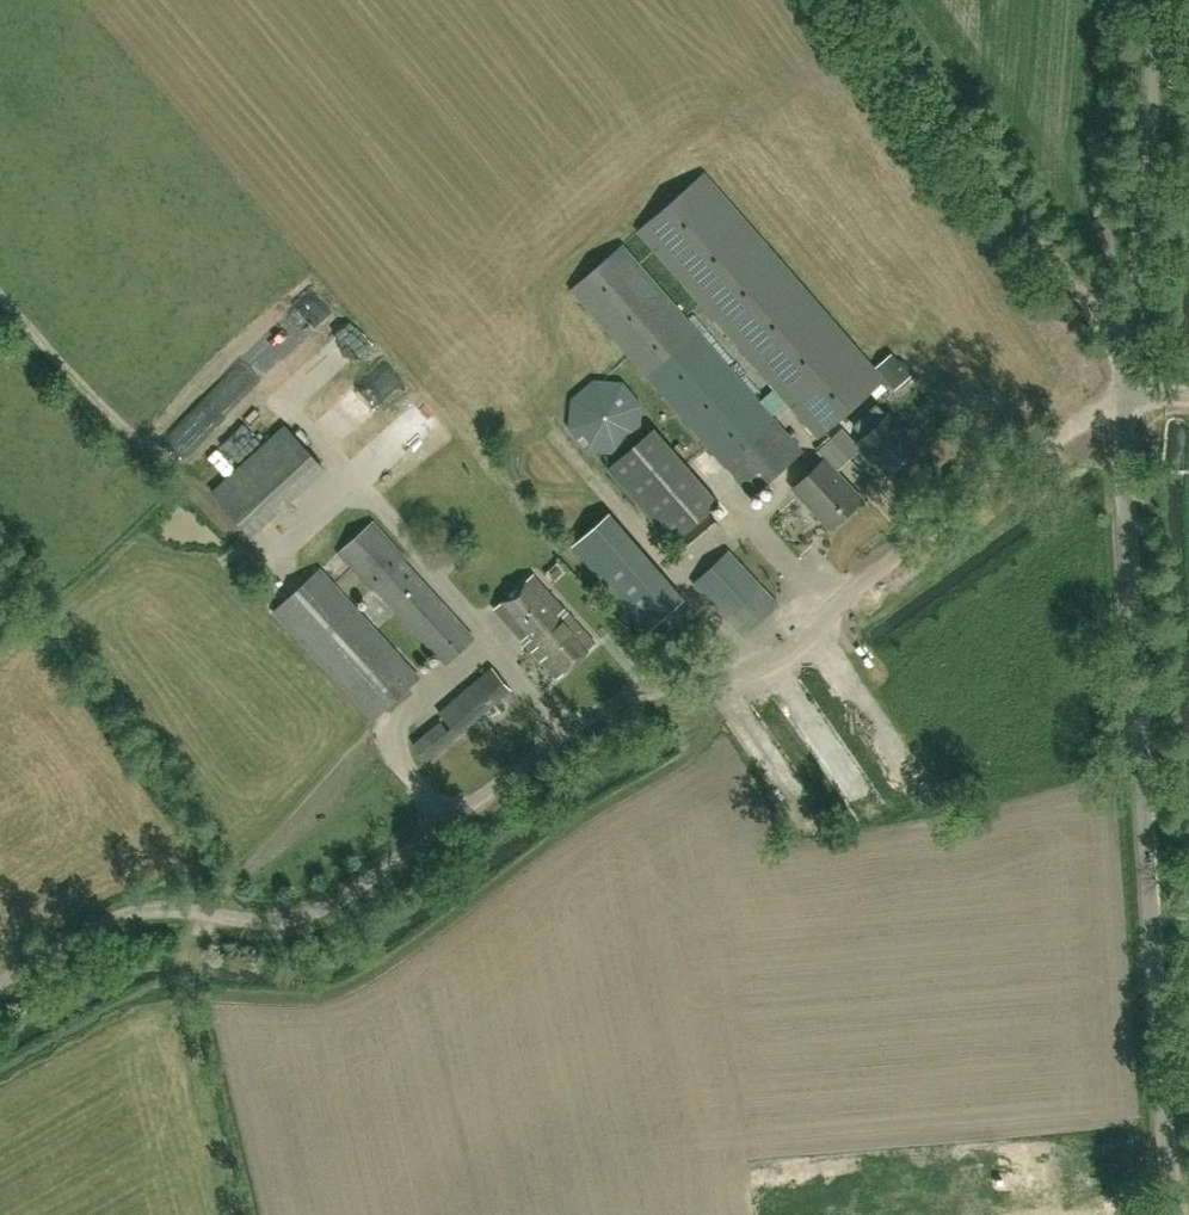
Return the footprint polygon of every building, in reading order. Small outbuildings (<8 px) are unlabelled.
[(818,437),(885,379),(704,172),(637,230),(818,437)] [(751,494),(802,449),(623,242),(571,287),(751,494)] [(903,356),(886,364),(895,384),(912,376),(903,356)] [(325,358),(292,389),(308,406),(341,374),(325,358)] [(410,394),(391,372),(338,419),(357,440),(410,394)] [(607,444),(637,416),(608,384),(578,412),(607,444)] [(904,430),(889,413),(858,442),(868,453),(870,451),(890,472),(919,445),(915,441),(918,438),(918,434),(912,427),(908,427),(904,430)] [(416,418),(378,454),(393,470),(431,434),(416,418)] [(609,468),(672,541),(717,502),(654,429),(609,468)] [(256,453),(214,492),(252,534),(294,496),(256,453)] [(832,527),(862,499),(824,457),(793,486),(832,527)] [(647,631),(683,600),(608,513),(572,545),(647,631)] [(676,540),(689,555),(721,528),(708,513),(676,540)] [(445,664),(476,637),(406,559),(409,557),(374,519),(339,551),(445,664)] [(728,549),(693,582),(730,622),(752,601),(766,616),(779,604),(728,549)] [(373,721),(421,677),(321,566),(273,611),(373,721)] [(558,678),(597,643),(534,572),(495,607),(558,678)] [(459,734),(512,688),(493,666),(440,711),(459,734)] [(787,701),(803,718),(813,709),(797,691),(787,701)] [(427,761),(458,735),(443,717),(412,742),(427,761)]
